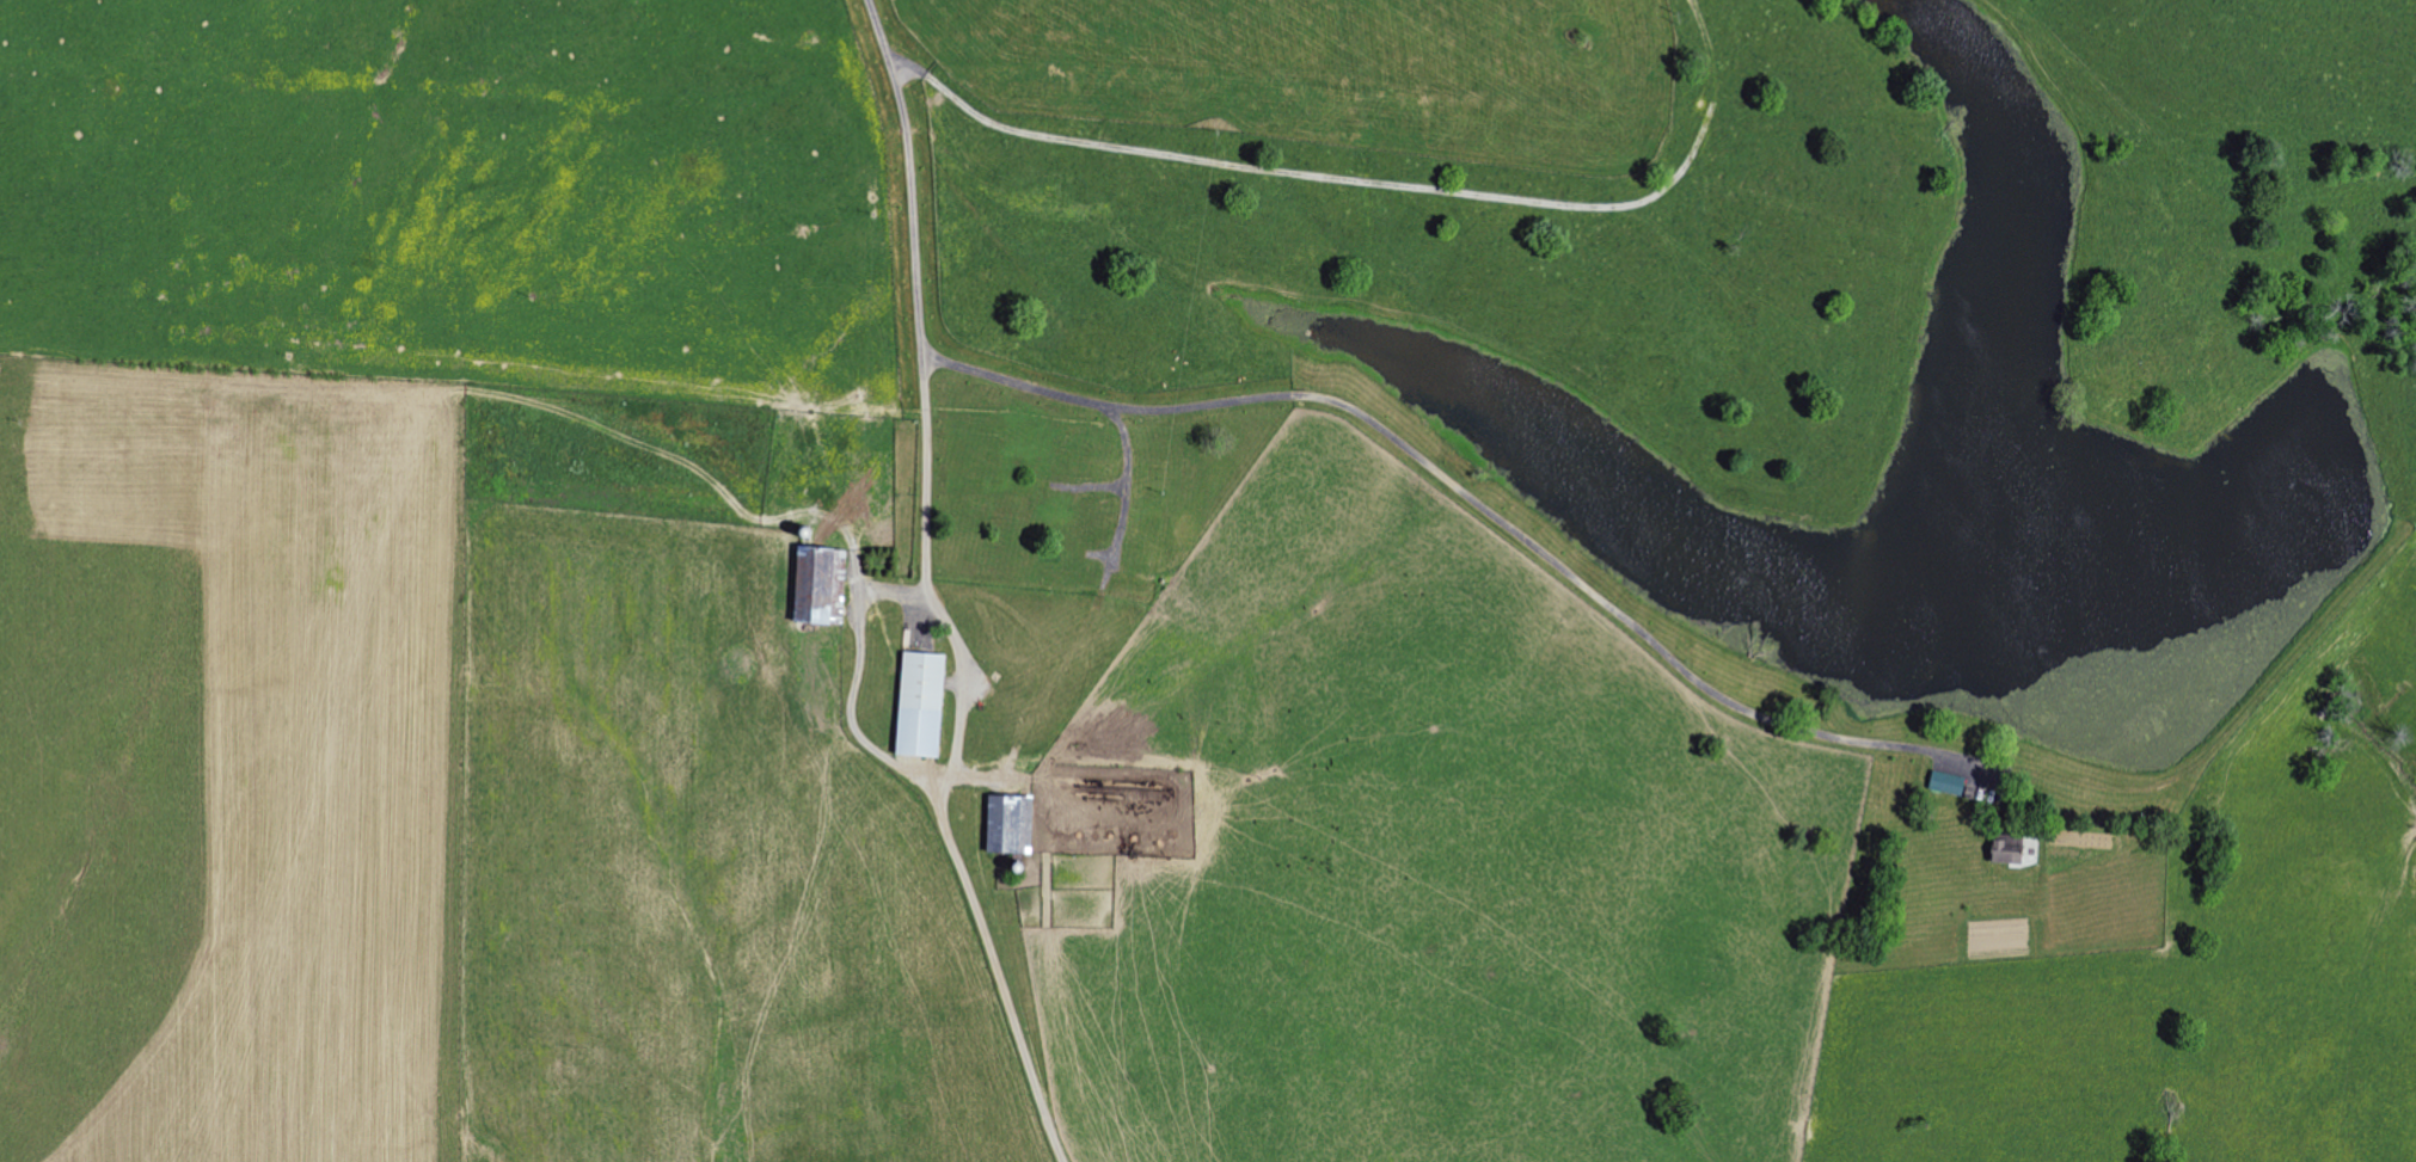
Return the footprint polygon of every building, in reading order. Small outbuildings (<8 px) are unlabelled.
[(947,757),(951,654),(908,652),(904,756),(947,757)] [(1958,797),(1963,779),(1930,770),(1925,787),(1958,797)] [(1040,797),(995,795),(993,852),(1038,853),(1040,797)]
